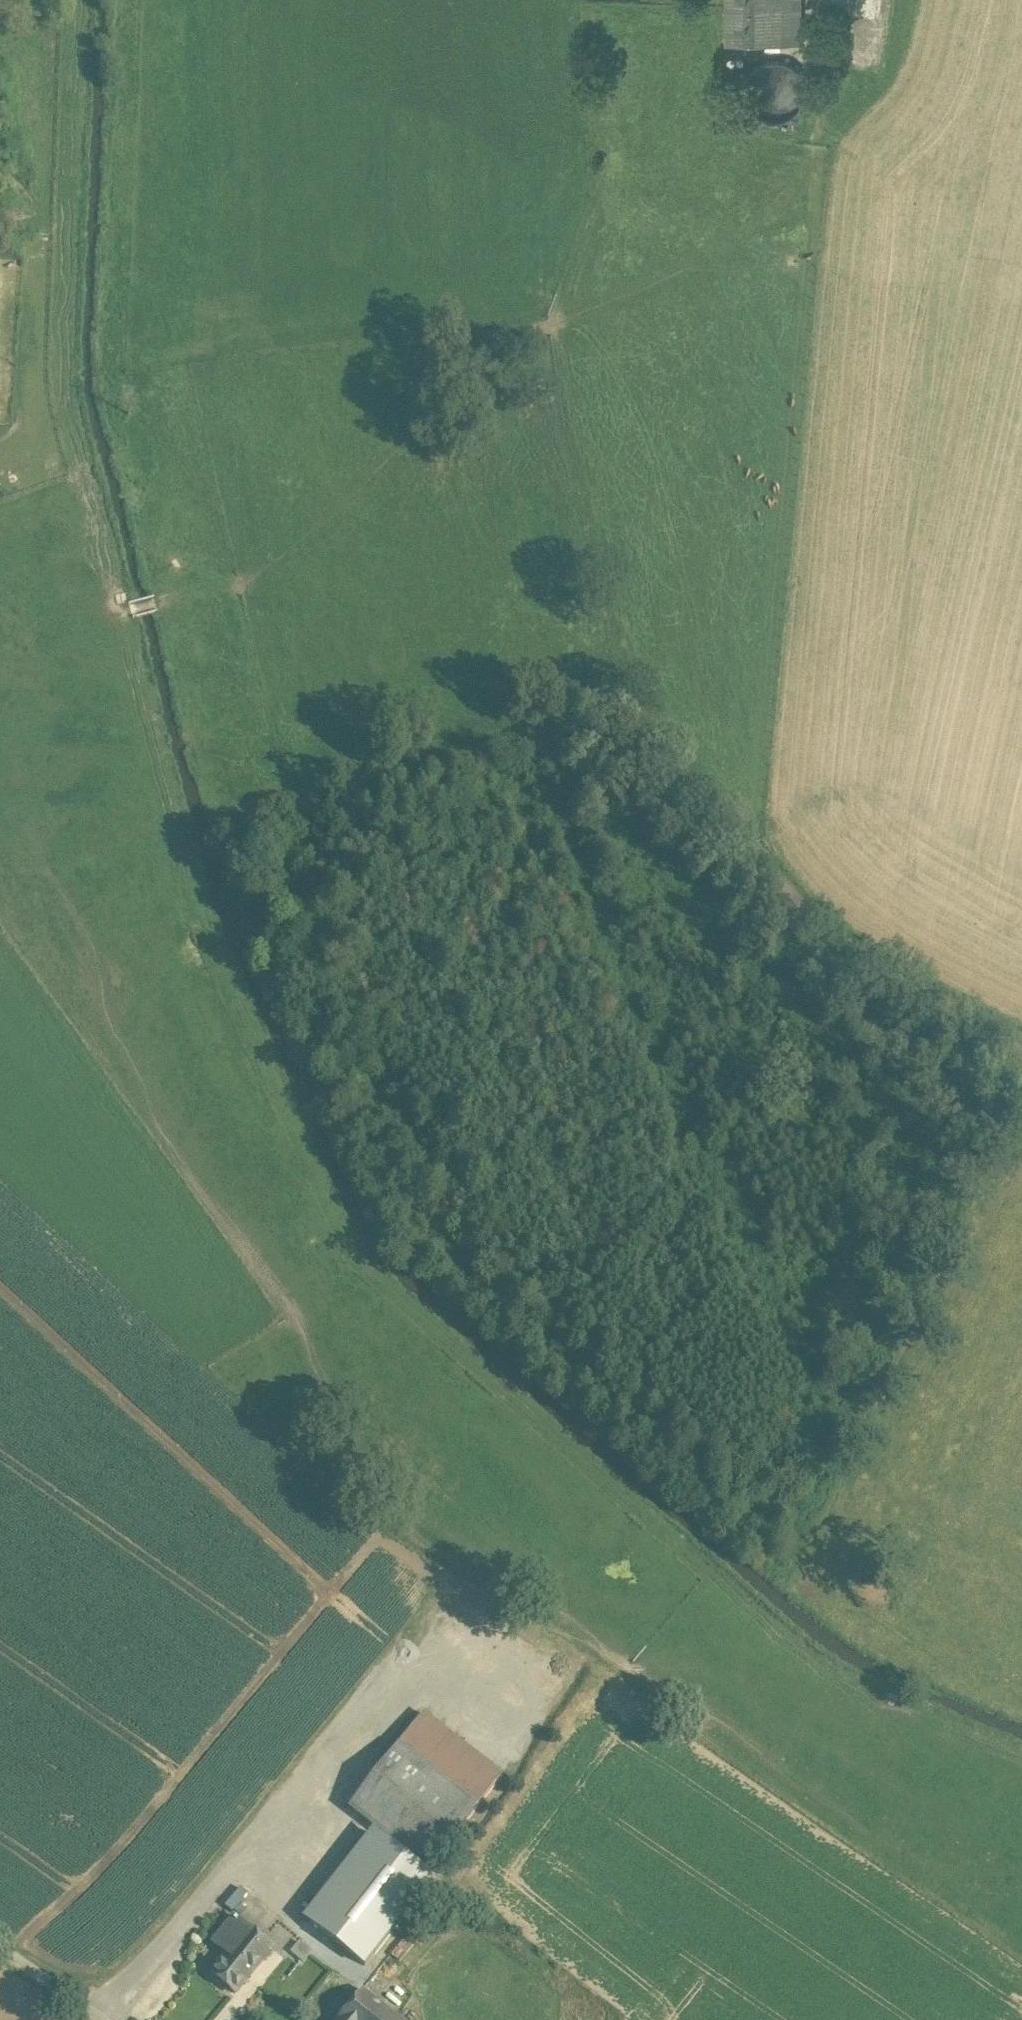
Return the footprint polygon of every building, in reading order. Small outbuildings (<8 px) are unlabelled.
[(725,40),(800,41),(801,0),(726,0),(725,40)] [(804,102),(806,90),(804,79),(797,69),(787,63),(775,60),(764,63),(754,70),(748,79),(746,91),(748,103),(755,112),(765,119),(776,121),(788,118),(797,112),(804,102)] [(477,1807),(398,1745),(349,1808),(427,1870),(477,1807)] [(372,1832),(305,1919),(364,1964),(432,1878),(372,1832)] [(226,1906),(235,1911),(247,1893),(239,1887),(226,1906)] [(272,1948),(235,1916),(213,1943),(227,1954),(211,1974),(235,1993),(272,1948)] [(383,2006),(362,1990),(337,2019),(372,2019),(383,2006)] [(372,2019),(401,2019),(383,2006),(372,2019)]
